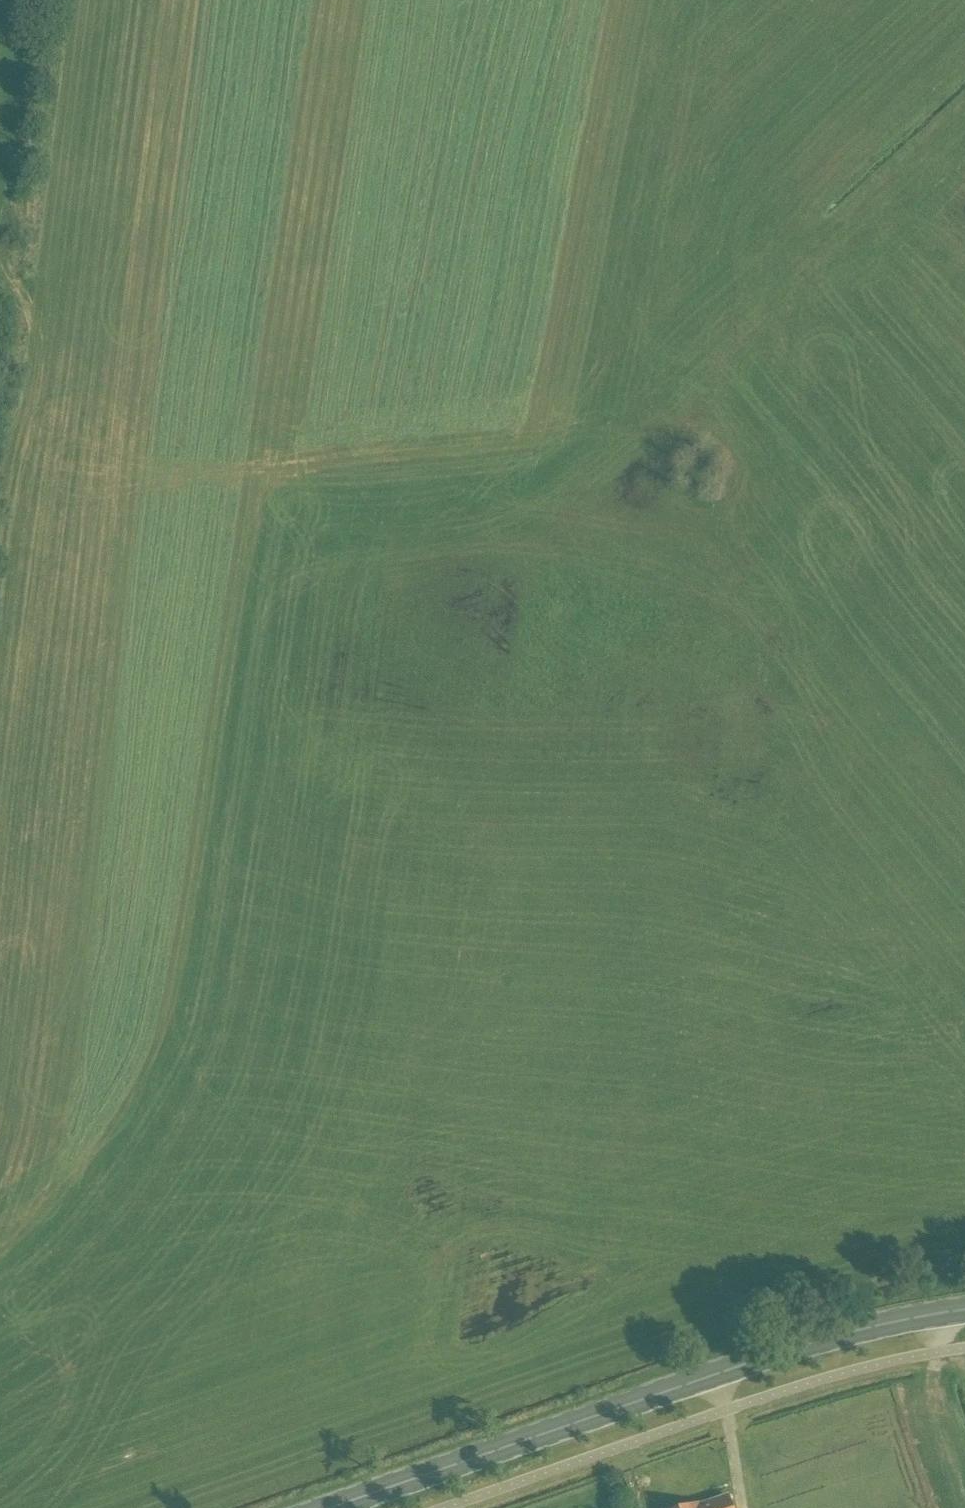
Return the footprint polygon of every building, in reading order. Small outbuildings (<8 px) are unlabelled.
[(704,1507),(732,1507),(728,1496),(703,1504),(704,1507)]
